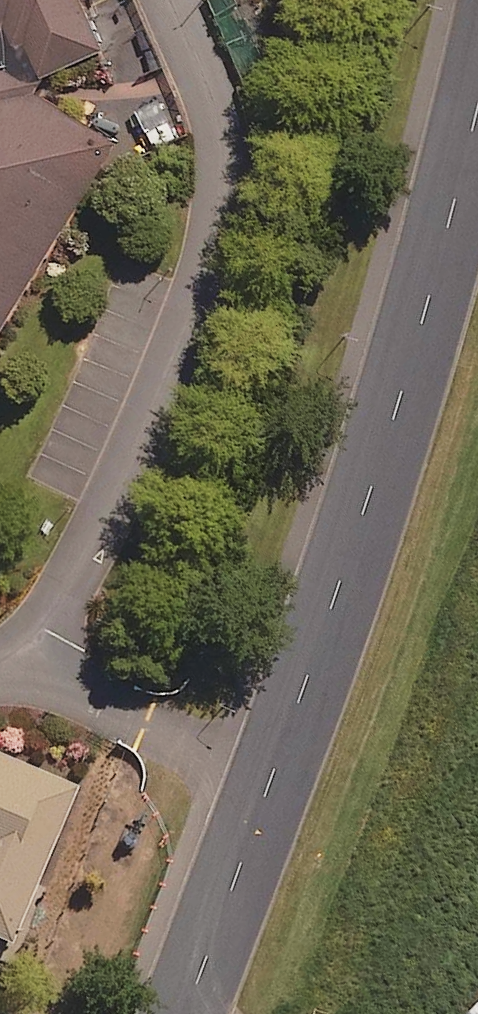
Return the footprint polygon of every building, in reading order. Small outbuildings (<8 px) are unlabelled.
[(119,144),(37,94),(47,77),(106,51),(83,0),(0,0),(0,338),(119,144)] [(0,752),(0,934),(12,939),(76,783),(0,752)]
